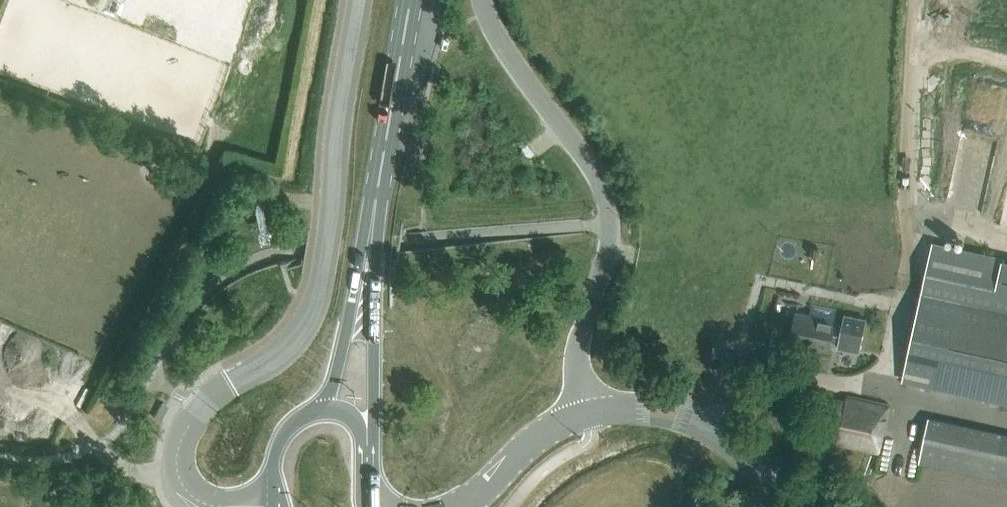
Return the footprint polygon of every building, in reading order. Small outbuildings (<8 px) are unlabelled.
[(1001,269),(1003,263),(931,247),(903,379),(1006,402),(1006,270),(1001,269)] [(865,319),(843,315),(841,325),(834,323),(835,319),(795,312),(790,342),(829,349),(831,339),(838,341),(837,346),(859,351),(865,319)] [(881,434),(888,403),(847,395),(846,400),(831,397),(822,437),(844,442),(843,444),(875,450),(879,433),(881,434)] [(929,417),(919,462),(1006,481),(1006,434),(929,417)]
